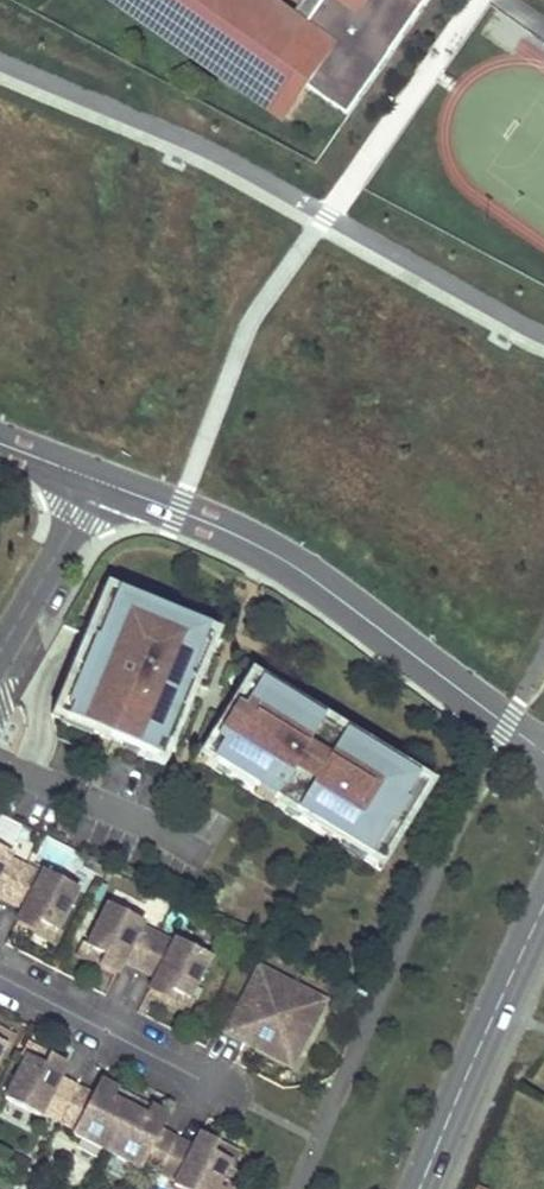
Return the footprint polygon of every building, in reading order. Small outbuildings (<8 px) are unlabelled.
[(122,0),(106,0),(266,111),(285,123),(290,116),(258,95),(278,66),(250,46),(230,75),(122,0)] [(290,116),(309,88),(337,46),(307,25),(287,54),(258,34),(278,5),(271,0),(122,0),(230,75),(250,46),(278,66),(258,95),(290,116)] [(287,54),(307,25),(324,0),(304,0),(293,15),(278,5),(258,34),(287,54)] [(307,25),(337,46),(309,88),(349,115),(429,0),(324,0),(307,25)] [(196,686),(217,638),(190,626),(187,634),(174,628),(177,621),(143,606),(140,614),(127,608),(130,600),(103,589),(83,637),(98,644),(85,673),(70,666),(49,715),(102,737),(111,717),(120,720),(111,741),(123,746),(127,738),(140,744),(135,756),(162,768),(174,740),(185,713),(169,707),(181,680),(196,686)] [(140,614),(143,606),(130,600),(127,608),(140,614)] [(187,634),(190,626),(177,621),(174,628),(187,634)] [(85,673),(98,644),(83,637),(70,666),(85,673)] [(230,764),(226,771),(256,789),(254,793),(283,811),(286,807),(290,800),(299,806),(294,813),(356,851),(361,843),(370,849),(366,857),(364,861),(375,868),(377,864),(383,867),(394,839),(420,797),(408,790),(418,774),(404,765),(401,769),(343,733),(338,741),(329,736),(334,728),(336,724),(309,707),(302,719),(258,692),(265,680),(250,671),(211,735),(214,737),(200,761),(215,770),(217,765),(222,758),(230,764)] [(185,713),(196,686),(181,680),(169,707),(185,713)] [(280,695),(282,691),(265,680),(258,692),(302,719),(309,707),(297,700),(295,704),(280,695)] [(111,741),(120,720),(111,717),(102,737),(111,741)] [(338,741),(343,733),(334,728),(329,736),(338,741)] [(135,756),(140,744),(127,738),(123,746),(121,751),(135,756)] [(230,764),(222,758),(217,765),(226,771),(230,764)] [(420,797),(429,781),(418,774),(408,790),(420,797)] [(294,813),(299,806),(290,800),(286,807),(294,813)] [(366,857),(370,849),(361,843),(356,851),(366,857)] [(6,902),(22,871),(5,862),(6,860),(0,856),(0,899),(6,902)] [(46,928),(55,932),(74,895),(40,877),(39,880),(22,871),(6,902),(22,910),(15,924),(33,934),(38,923),(46,928)] [(104,910),(85,948),(96,954),(102,957),(97,967),(114,976),(122,962),(138,970),(154,939),(137,931),(138,928),(104,910)] [(46,928),(38,923),(33,934),(53,944),(59,934),(55,932),(46,928)] [(175,995),(187,1000),(206,963),(172,945),(171,948),(154,939),(138,970),(154,979),(147,993),(165,1002),(170,992),(175,995)] [(97,967),(102,957),(96,954),(85,948),(81,946),(76,956),(97,967)] [(247,1003),(263,972),(258,970),(242,1000),(247,1003)] [(297,1042),(318,1001),(263,972),(247,1003),(242,1000),(225,1033),(243,1042),(245,1039),(257,1045),(264,1049),(262,1053),(290,1067),(301,1044),(297,1042)] [(175,995),(170,992),(165,1002),(185,1013),(191,1002),(187,1000),(175,995)] [(301,1044),(322,1003),(318,1001),(297,1042),(301,1044)] [(257,1045),(245,1039),(243,1042),(262,1053),(264,1049),(257,1045)] [(34,1064),(26,1060),(4,1100),(39,1118),(41,1114),(57,1122),(73,1090),(57,1081),(64,1067),(46,1058),(41,1068),(34,1064)] [(105,1152),(126,1112),(116,1107),(109,1103),(114,1093),(97,1084),(90,1098),(73,1090),(57,1122),(74,1131),(72,1135),(105,1152)] [(137,1118),(126,1112),(105,1152),(140,1170),(142,1165),(158,1174),(175,1142),(159,1134),(166,1120),(148,1111),(143,1121),(137,1118)] [(228,1165),(218,1160),(211,1156),(216,1146),(198,1137),(191,1151),(175,1142),(158,1174),(175,1183),(173,1187),(177,1188),(215,1188),(228,1165)]
